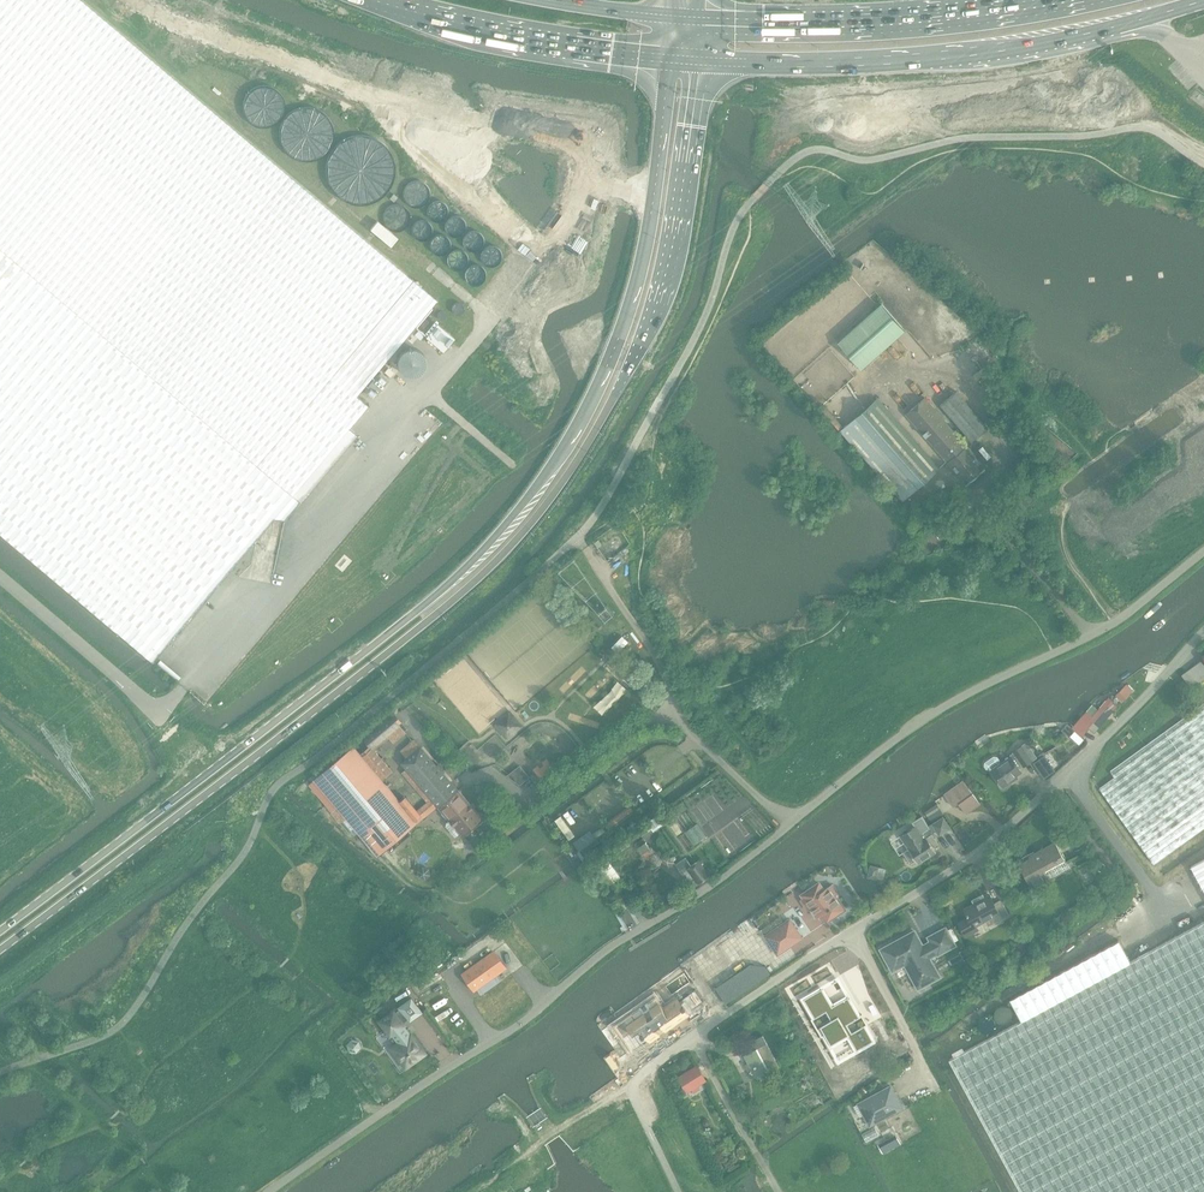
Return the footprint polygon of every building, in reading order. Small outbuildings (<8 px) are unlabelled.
[(77,598),(373,247),(165,71),(81,0),(0,0),(0,534),(77,598)] [(430,194),(430,191),(429,189),(428,186),(426,184),(422,182),(417,181),(415,181),(411,182),(408,184),(406,186),(404,189),(403,193),(404,196),(404,199),(407,203),(409,205),(412,206),(416,207),(419,207),(422,206),(426,203),(429,199),(430,197),(430,194)] [(410,218),(410,217),(409,212),(406,208),(404,206),(402,205),(400,204),(396,204),(391,205),(389,206),(387,208),(385,211),(384,213),(383,218),(384,220),(385,223),(388,227),(391,229),(396,230),(399,230),(402,229),(406,227),(409,223),(409,221),(410,218)] [(390,246),(397,238),(377,221),(370,229),(390,246)] [(373,247),(77,598),(152,662),(157,656),(258,537),(274,517),(285,520),(357,434),(356,434),(349,428),(355,420),(368,406),(356,395),(436,300),(412,280),(373,247)] [(862,369),(906,329),(881,303),(837,342),(862,369)] [(424,328),(429,322),(424,318),(419,324),(424,328)] [(433,323),(425,333),(441,346),(449,336),(433,323)] [(388,367),(384,372),(390,377),(394,372),(388,367)] [(381,372),(365,391),(374,398),(390,380),(381,372)] [(973,441),(988,428),(956,391),(941,404),(973,441)] [(843,428),(841,430),(903,502),(909,497),(948,462),(966,483),(985,467),(924,397),(896,421),(887,411),(876,399),(844,427),(843,428)] [(824,405),(821,408),(841,430),(843,428),(844,427),(824,405)] [(1203,681),(1203,665),(1201,661),(1181,675),(1192,689),(1203,681)] [(645,676),(640,680),(645,686),(650,682),(645,676)] [(1133,691),(1127,684),(1116,694),(1122,701),(1133,691)] [(1094,730),(1116,706),(1108,698),(1095,714),(1092,711),(1089,714),(1086,712),(1074,727),(1083,734),(1090,727),(1094,730)] [(1098,787),(1153,863),(1200,830),(1203,827),(1203,703),(1109,770),(1114,776),(1098,787)] [(493,725),(506,740),(522,726),(511,713),(509,711),(493,725)] [(365,739),(373,748),(373,749),(401,725),(392,716),(365,739)] [(1076,731),(1069,724),(1068,723),(1061,724),(1065,728),(1063,730),(1070,736),(1076,731)] [(462,835),(484,817),(459,788),(458,789),(421,746),(402,763),(438,805),(437,806),(441,810),(440,813),(444,818),(448,818),(462,835)] [(985,762),(985,766),(987,769),(990,770),(1002,787),(1009,782),(1012,781),(1010,779),(1021,772),(1017,767),(1021,764),(1023,766),(1030,761),(1021,747),(1013,752),(1015,756),(1011,758),(1010,757),(1000,764),(999,763),(1000,760),(998,757),(994,756),(985,762)] [(315,780),(309,785),(332,812),(331,813),(340,823),(342,821),(347,818),(359,832),(378,855),(417,823),(416,821),(422,815),(418,810),(406,796),(399,802),(381,780),(392,770),(375,751),(373,749),(373,748),(361,757),(353,748),(315,779),(315,780)] [(549,760),(535,771),(543,782),(557,771),(549,760)] [(966,813),(979,804),(962,781),(944,794),(952,806),(958,802),(966,813)] [(932,822),(944,813),(938,804),(925,812),(932,822)] [(664,824),(657,815),(637,829),(638,830),(627,837),(631,843),(641,836),(651,829),(654,832),(664,824)] [(561,816),(555,820),(569,840),(575,835),(561,816)] [(916,827),(901,836),(906,843),(909,848),(903,852),(910,862),(914,859),(918,864),(937,852),(933,847),(938,844),(928,828),(929,828),(922,816),(913,822),(916,827)] [(943,816),(931,824),(939,835),(950,827),(943,816)] [(685,832),(694,845),(707,836),(697,823),(685,832)] [(596,832),(593,834),(596,838),(599,836),(606,831),(603,827),(596,832)] [(593,834),(590,830),(573,842),(580,851),(596,839),(596,838),(593,834)] [(650,865),(658,859),(643,838),(635,844),(650,865)] [(1043,869),(1064,858),(1055,841),(1028,855),(1029,857),(1018,863),(1031,888),(1048,879),(1043,869)] [(604,854),(592,863),(608,886),(621,877),(604,854)] [(698,884),(709,876),(699,860),(691,865),(685,857),(676,864),(687,882),(694,877),(698,884)] [(1192,866),(1203,889),(1203,860),(1192,866)] [(871,865),(868,877),(877,879),(878,877),(884,878),(887,869),(871,865)] [(1093,883),(1092,889),(1094,894),(1103,889),(1098,881),(1093,883)] [(836,909),(842,906),(829,887),(824,890),(819,883),(801,896),(817,918),(822,915),(827,921),(839,913),(836,909)] [(1001,918),(1008,914),(1000,898),(993,902),(990,895),(976,903),(976,902),(963,909),(968,917),(957,923),(965,936),(977,929),(975,925),(998,912),(1001,918)] [(778,954),(803,937),(790,918),(765,935),(778,954)] [(947,1060),(1019,1191),(1203,1191),(1203,921),(1131,961),(1119,940),(1010,999),(1022,1020),(947,1060)] [(937,954),(954,944),(945,927),(928,937),(930,941),(922,945),(914,931),(881,949),(892,970),(904,963),(918,988),(939,976),(928,957),(937,952),(937,954)] [(494,952),(464,973),(475,988),(505,968),(494,952)] [(751,963),(715,987),(726,1003),(770,973),(765,966),(751,963)] [(819,987),(802,997),(812,1015),(823,1008),(829,1017),(818,1024),(828,1041),(845,1032),(854,1046),(869,1037),(861,1022),(849,1029),(844,1021),(856,1014),(845,995),(829,1004),(819,987)] [(695,989),(678,1001),(686,1013),(703,1001),(695,989)] [(394,1011),(380,1022),(390,1035),(393,1033),(399,1043),(392,1048),(406,1067),(425,1053),(411,1034),(411,1035),(404,1025),(405,1025),(403,1022),(408,1019),(410,1022),(424,1012),(412,996),(399,1006),(400,1008),(395,1012),(394,1011)] [(656,997),(616,1026),(633,1050),(686,1013),(678,1001),(665,1010),(656,997)] [(746,1060),(748,1063),(745,1065),(748,1071),(751,1069),(755,1077),(768,1070),(769,1072),(779,1066),(775,1060),(762,1036),(755,1039),(756,1041),(751,1044),(753,1049),(743,1054),(746,1060)] [(706,1080),(697,1066),(678,1078),(687,1092),(706,1080)] [(858,1104),(854,1106),(860,1117),(864,1114),(870,1126),(903,1108),(891,1086),(858,1103),(858,1104)] [(886,1140),(882,1131),(877,1133),(881,1142),(886,1140)] [(901,1141),(898,1135),(889,1139),(892,1145),(901,1141)]
